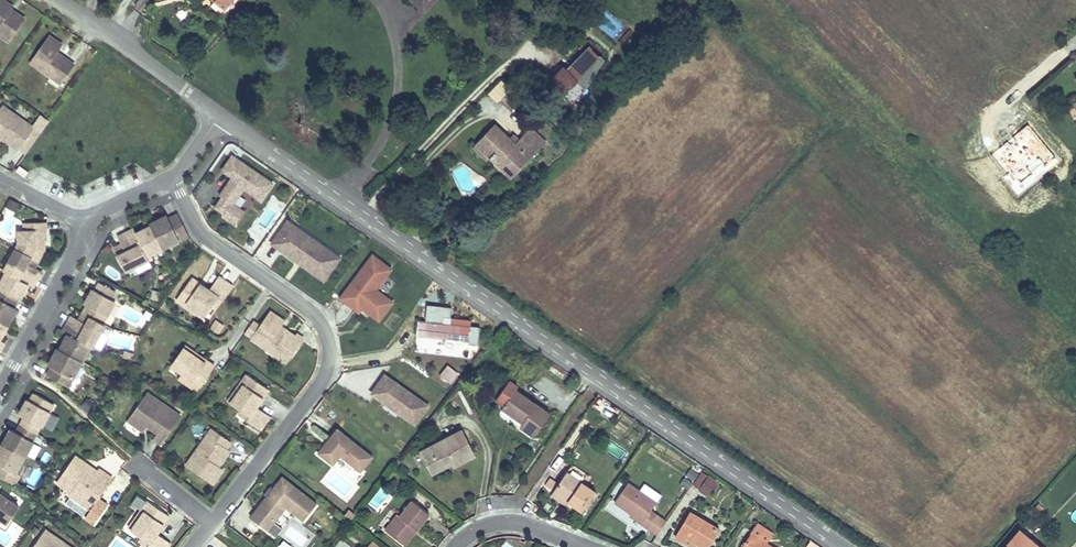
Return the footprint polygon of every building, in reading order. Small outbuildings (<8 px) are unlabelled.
[(13,43),(29,21),(19,14),(18,16),(14,13),(17,9),(5,0),(2,0),(1,1),(0,0),(0,29),(1,30),(0,32),(0,34),(13,43)] [(224,10),(232,0),(213,0),(224,10)] [(424,10),(433,0),(413,0),(424,10)] [(52,37),(34,64),(55,78),(61,77),(68,82),(78,67),(64,57),(62,59),(59,57),(66,47),(52,37)] [(589,47),(556,82),(574,99),(585,88),(602,60),(589,47)] [(65,86),(68,82),(61,77),(55,78),(65,86)] [(488,92),(498,101),(510,87),(501,79),(488,92)] [(588,91),(585,88),(574,99),(577,102),(588,91)] [(37,130),(5,107),(0,115),(0,139),(3,142),(5,139),(8,135),(18,142),(14,146),(22,151),(37,130)] [(494,124),(476,143),(491,157),(493,155),(507,168),(514,161),(520,168),(545,142),(531,128),(515,144),(494,124)] [(5,139),(14,146),(18,142),(8,135),(5,139)] [(491,157),(476,143),(472,147),(487,161),(491,157)] [(265,202),(277,185),(237,157),(227,172),(237,179),(238,180),(234,185),(233,184),(224,197),(227,199),(220,209),(230,216),(228,218),(240,226),(247,216),(235,208),(244,196),(243,191),(240,189),(243,186),(265,202)] [(26,178),(30,173),(21,166),(18,171),(26,178)] [(174,220),(172,217),(163,221),(165,226),(162,227),(160,225),(155,227),(166,250),(175,246),(173,243),(182,239),(183,241),(193,237),(183,216),(174,220)] [(48,223),(26,224),(27,233),(21,233),(21,244),(18,249),(33,257),(32,259),(35,261),(39,264),(46,252),(46,246),(44,246),(44,233),(48,233),(48,223)] [(286,250),(285,251),(301,263),(304,260),(322,273),(335,254),(300,229),(299,231),(291,225),(277,244),(286,250)] [(141,235),(139,230),(130,234),(138,249),(145,245),(151,257),(166,250),(155,227),(141,235)] [(121,254),(129,272),(153,260),(151,257),(145,245),(138,249),(130,234),(122,238),(126,246),(128,250),(121,254)] [(126,246),(119,249),(121,254),(128,250),(126,246)] [(33,257),(18,249),(6,272),(8,273),(20,280),(24,273),(39,281),(43,273),(32,266),(35,261),(32,259),(33,257)] [(335,254),(322,273),(304,260),(301,263),(328,282),(344,260),(335,254)] [(393,270),(377,257),(344,300),(359,312),(363,308),(369,312),(371,310),(376,314),(374,316),(383,323),(390,313),(387,310),(394,302),(380,292),(389,280),(387,278),(393,270)] [(395,271),(393,270),(387,278),(389,280),(395,271)] [(29,286),(34,289),(39,281),(24,273),(20,280),(8,273),(0,286),(0,288),(19,299),(21,300),(29,286)] [(195,279),(181,300),(198,312),(199,309),(210,317),(222,299),(226,302),(236,288),(222,278),(213,291),(208,288),(206,290),(202,287),(204,285),(195,279)] [(119,292),(104,283),(100,291),(97,289),(89,304),(91,306),(87,313),(92,316),(101,321),(106,313),(111,316),(119,301),(115,299),(119,292)] [(14,308),(19,299),(0,288),(0,322),(6,326),(9,321),(7,319),(9,316),(13,319),(18,310),(14,308)] [(221,309),(226,302),(222,299),(217,306),(221,309)] [(397,304),(394,302),(387,310),(390,313),(397,304)] [(208,319),(210,317),(199,309),(198,312),(208,319)] [(83,321),(88,323),(92,316),(87,313),(83,321)] [(111,316),(106,313),(101,321),(107,324),(111,316)] [(289,323),(274,313),(264,327),(257,322),(248,335),(279,356),(287,355),(294,360),(307,341),(300,335),(298,338),(293,334),(287,335),(282,332),(285,328),(289,323)] [(96,348),(109,325),(107,324),(101,321),(92,316),(88,323),(83,321),(76,317),(72,324),(86,333),(82,340),(94,347),(96,348)] [(445,340),(468,342),(469,326),(463,326),(464,320),(441,318),(441,324),(423,322),(422,335),(445,337),(445,340)] [(0,341),(8,327),(6,326),(0,322),(0,352),(5,344),(0,341)] [(415,335),(422,335),(423,322),(416,322),(415,335)] [(86,362),(94,347),(82,340),(86,333),(72,324),(67,332),(72,335),(64,349),(86,362)] [(188,347),(186,349),(201,359),(202,357),(188,347)] [(58,356),(53,365),(56,367),(51,376),(71,387),(77,378),(74,377),(79,368),(81,370),(86,362),(64,349),(61,354),(64,356),(62,359),(58,356)] [(191,385),(201,392),(215,372),(207,367),(211,362),(202,357),(201,359),(186,349),(175,366),(195,380),(191,385)] [(290,365),(294,360),(287,355),(279,356),(290,365)] [(218,367),(211,362),(207,367),(215,372),(218,367)] [(447,363),(438,375),(450,384),(459,373),(447,363)] [(182,379),(191,385),(195,380),(186,374),(182,379)] [(399,413),(415,424),(429,405),(415,396),(414,397),(385,375),(380,383),(381,383),(387,388),(385,391),(379,387),(373,394),(386,404),(389,399),(402,408),(399,413)] [(249,421),(263,431),(273,417),(259,408),(263,403),(261,401),(263,397),(266,399),(272,390),(250,376),(239,393),(241,394),(234,405),(252,417),(249,421)] [(505,403),(501,409),(522,424),(519,427),(533,437),(549,414),(514,390),(517,387),(509,381),(497,398),(505,403)] [(231,403),(234,405),(241,394),(239,393),(231,403)] [(38,394),(34,401),(32,400),(23,415),(29,418),(25,425),(40,433),(44,426),(45,427),(54,412),(48,409),(52,401),(38,394)] [(150,394),(131,421),(147,432),(152,425),(162,432),(157,439),(165,444),(184,417),(150,394)] [(604,398),(596,408),(611,419),(619,409),(604,398)] [(389,399),(386,404),(399,413),(402,408),(389,399)] [(58,404),(52,401),(48,409),(54,412),(58,404)] [(242,416),(249,421),(252,417),(245,412),(242,416)] [(20,432),(15,429),(7,444),(29,457),(37,442),(36,441),(40,433),(25,425),(20,432)] [(234,443),(215,430),(210,437),(214,440),(210,447),(205,444),(189,466),(216,485),(226,470),(217,464),(220,460),(224,463),(233,451),(230,449),(234,443)] [(376,458),(341,431),(321,455),(336,467),(344,458),(364,474),(376,458)] [(462,431),(420,453),(430,475),(450,464),(452,467),(475,455),(462,431)] [(210,437),(205,444),(210,447),(214,440),(210,437)] [(0,452),(0,463),(3,464),(0,469),(0,474),(18,484),(23,475),(17,471),(21,463),(24,465),(29,457),(7,444),(4,449),(6,451),(5,453),(1,451),(0,452)] [(94,467),(78,456),(60,482),(74,492),(72,495),(94,510),(116,479),(102,469),(93,482),(87,477),(94,467)] [(572,465),(553,491),(581,512),(595,493),(582,484),(587,476),(572,465)] [(100,472),(94,467),(87,477),(93,482),(100,472)] [(708,477),(699,490),(707,495),(716,482),(708,477)] [(320,505),(286,478),(276,490),(271,497),(253,519),(270,532),(289,508),(307,522),(320,505)] [(628,484),(615,502),(631,513),(644,521),(642,525),(657,536),(667,522),(650,511),(656,503),(628,484)] [(661,495),(644,484),(639,491),(656,503),(661,495)] [(11,523),(22,507),(1,492),(3,489),(0,486),(0,516),(11,523)] [(271,497),(276,490),(273,487),(268,495),(271,497)] [(418,493),(412,501),(430,515),(435,507),(418,493)] [(397,515),(384,531),(401,544),(412,528),(416,531),(430,515),(412,501),(399,517),(397,515)] [(173,544),(160,534),(172,517),(151,502),(139,519),(141,521),(134,531),(152,543),(150,546),(171,546),(173,544)] [(1038,504),(1032,510),(1037,514),(1043,508),(1038,504)] [(675,537),(682,542),(685,536),(696,543),(703,546),(708,546),(719,530),(690,512),(675,537)] [(644,521),(631,513),(629,516),(642,525),(644,521)] [(132,529),(134,531),(141,521),(139,519),(132,529)] [(759,524),(752,533),(767,544),(774,535),(759,524)] [(412,528),(401,544),(404,546),(416,531),(412,528)] [(48,530),(36,546),(71,546),(48,530)] [(1018,531),(1005,546),(1038,546),(1018,531)] [(742,546),(772,546),(767,544),(752,533),(742,546)] [(682,542),(691,546),(693,546),(696,543),(685,536),(682,542)] [(148,546),(150,546),(152,543),(145,538),(142,542),(148,546)] [(335,545),(338,546),(352,546),(341,538),(335,545)]
